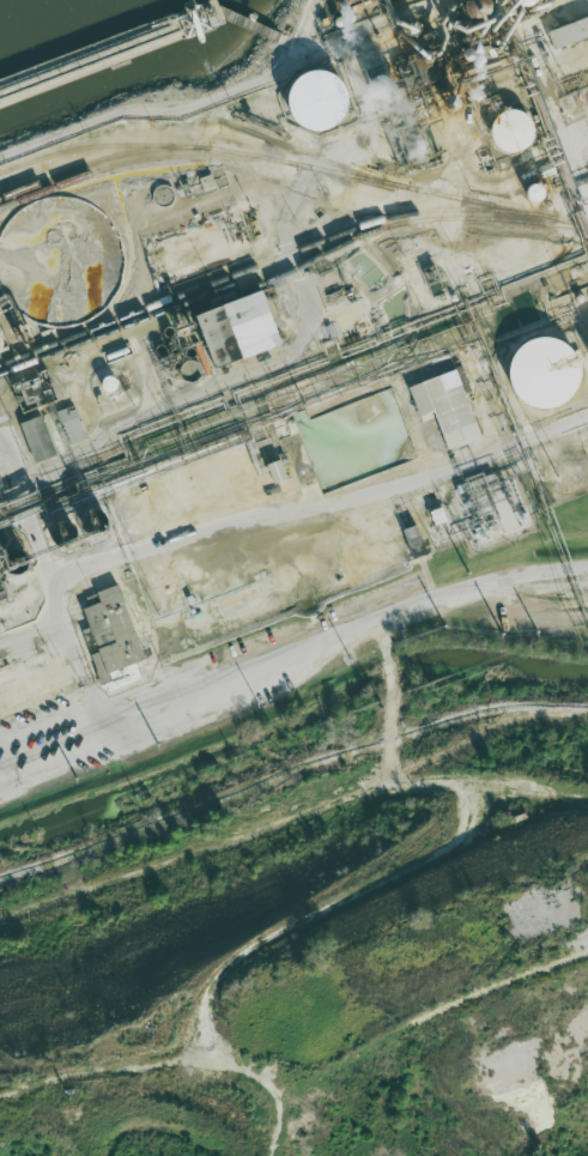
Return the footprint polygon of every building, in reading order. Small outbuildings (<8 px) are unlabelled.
[(558,50),(587,38),(587,17),(551,32),(558,50)] [(352,77),(335,79),(335,71),(296,74),(301,128),(355,123),(352,77)] [(500,124),(501,152),(537,151),(536,111),(504,112),(505,124),(500,124)] [(22,347),(3,289),(1,290),(0,288),(0,354),(22,347)] [(203,313),(221,368),(287,346),(268,291),(203,313)] [(559,374),(556,365),(579,357),(570,332),(506,354),(528,415),(587,394),(587,382),(582,366),(559,374)] [(448,448),(481,439),(462,371),(411,385),(420,416),(437,411),(448,448)] [(70,445),(87,439),(76,405),(59,411),(70,445)] [(20,424),(35,464),(58,455),(43,415),(20,424)] [(403,529),(411,560),(428,556),(420,525),(403,529)] [(147,661),(121,586),(86,597),(89,607),(84,609),(91,628),(84,631),(91,653),(102,686),(115,682),(112,673),(147,661)]
